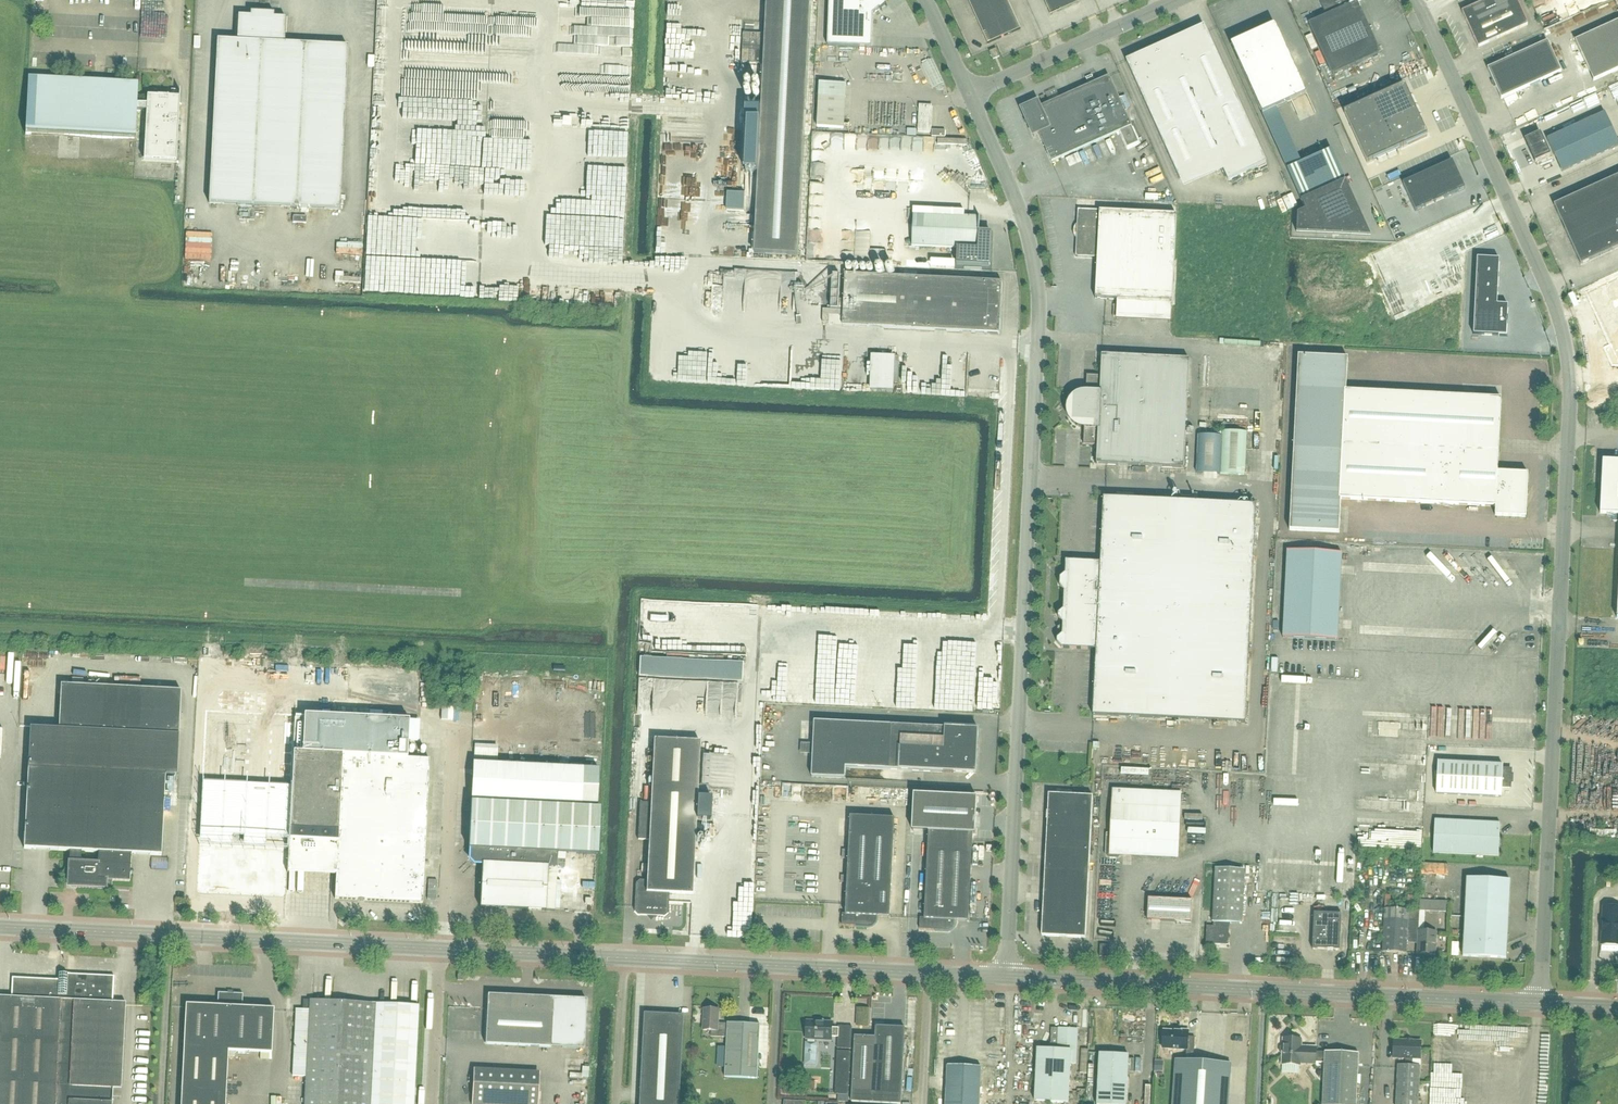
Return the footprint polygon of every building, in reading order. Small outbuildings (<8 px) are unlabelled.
[(761,117),(745,116),(741,191),(754,192),(756,133),(761,133),(755,258),(799,260),(811,0),(767,0),(761,117)] [(827,46),(872,48),(873,15),(878,11),(880,11),(887,5),(885,4),(883,1),(882,0),(829,0),(827,46)] [(988,44),(1020,30),(1007,0),(968,0),(988,44)] [(1051,16),(1078,4),(1077,0),(1043,0),(1051,16)] [(1333,13),(1344,39),(1369,28),(1357,3),(1363,0),(1318,0),(1326,17),(1333,13)] [(1478,48),(1528,26),(1516,0),(1488,0),(1462,12),(1478,48)] [(494,19),(506,19),(505,5),(494,5),(494,19)] [(636,27),(636,9),(559,7),(558,40),(596,41),(596,37),(617,37),(618,26),(636,27)] [(1309,24),(1320,50),(1344,39),(1333,13),(1326,17),(1309,24)] [(208,204),(339,210),(347,47),(284,44),(285,19),(238,16),(236,42),(217,41),(208,204)] [(1575,41),(1593,81),(1617,70),(1617,22),(1575,41)] [(1275,25),(1231,45),(1262,115),(1307,95),(1275,25)] [(674,26),(665,26),(665,56),(674,56),(674,26)] [(1369,28),(1344,39),(1320,50),(1332,76),(1380,54),(1369,28)] [(1126,62),(1179,180),(1219,162),(1228,181),(1266,164),(1207,33),(1170,50),(1168,44),(1142,55),(1141,53),(1133,56),(1134,58),(1126,62)] [(764,36),(744,35),(742,65),(762,66),(764,36)] [(1547,42),(1487,69),(1501,99),(1561,72),(1547,42)] [(615,45),(615,58),(634,58),(634,45),(615,45)] [(879,49),(879,56),(889,57),(889,49),(879,49)] [(993,60),(998,58),(999,57),(996,50),(989,53),(993,60)] [(566,65),(585,66),(585,56),(567,55),(566,65)] [(604,57),(588,57),(589,67),(604,67),(604,57)] [(1340,88),(1342,94),(1354,89),(1347,73),(1337,78),(1341,87),(1340,88)] [(1131,127),(1109,77),(1040,108),(1037,103),(1022,109),(1021,107),(1020,108),(1034,138),(1035,138),(1034,135),(1038,133),(1051,163),(1131,127)] [(28,79),(25,135),(134,141),(134,138),(136,138),(136,137),(135,137),(136,111),(146,112),(143,160),(176,162),(179,91),(178,98),(147,97),(146,105),(136,105),(137,85),(28,79)] [(599,103),(627,101),(625,81),(585,84),(586,91),(591,91),(592,99),(586,99),(586,101),(599,100),(599,103)] [(846,85),(819,84),(817,128),(843,129),(846,85)] [(1405,86),(1344,113),(1367,164),(1427,137),(1405,86)] [(516,99),(505,97),(503,105),(515,107),(516,99)] [(932,106),(919,106),(918,132),(931,133),(932,106)] [(1603,111),(1545,138),(1561,171),(1617,144),(1617,143),(1603,111)] [(507,132),(512,133),(513,128),(506,126),(508,115),(498,113),(494,131),(497,132),(496,138),(505,140),(507,132)] [(846,146),(846,150),(868,150),(868,134),(859,134),(859,133),(833,132),(833,146),(846,146)] [(1535,163),(1550,156),(1540,133),(1524,140),(1535,163)] [(902,135),(880,136),(881,151),(913,150),(913,139),(903,139),(902,135)] [(570,165),(596,164),(595,147),(569,148),(570,165)] [(1346,182),(1332,152),(1288,172),(1301,202),(1346,182)] [(1147,156),(1150,167),(1159,164),(1156,153),(1147,156)] [(1469,188),(1457,160),(1407,183),(1420,211),(1469,188)] [(900,180),(901,191),(911,190),(910,179),(900,180)] [(1607,218),(1617,213),(1617,189),(1613,179),(1593,188),(1607,218)] [(888,182),(888,192),(898,192),(898,182),(888,182)] [(926,194),(925,182),(912,182),(913,195),(926,194)] [(526,190),(483,187),(480,243),(492,244),(491,259),(500,260),(500,252),(503,252),(505,220),(501,220),(502,202),(521,204),(521,197),(526,197),(526,190)] [(658,195),(659,250),(712,249),(712,234),(703,234),(703,227),(672,228),(672,219),(697,219),(697,207),(688,207),(688,200),(705,199),(705,188),(697,188),(697,192),(678,192),(678,195),(658,195)] [(1574,197),(1587,227),(1607,218),(1593,188),(1574,197)] [(594,207),(624,208),(624,197),(595,196),(594,207)] [(1554,206),(1567,236),(1587,227),(1574,197),(1554,206)] [(625,226),(625,210),(600,209),(600,225),(595,225),(595,232),(582,232),(582,246),(589,246),(589,244),(604,244),(616,245),(616,232),(620,232),(620,226),(625,226)] [(1095,299),(1172,303),(1176,215),(1100,212),(1100,211),(1078,210),(1077,228),(1075,228),(1075,236),(1077,236),(1076,257),(1097,258),(1095,299)] [(1607,218),(1617,242),(1617,213),(1607,218)] [(913,215),(912,247),(957,249),(956,265),(989,267),(991,234),(979,233),(980,218),(913,215)] [(1587,227),(1601,257),(1617,249),(1617,242),(1607,218),(1587,227)] [(1587,227),(1567,236),(1580,266),(1601,257),(1587,227)] [(577,241),(578,232),(570,231),(569,241),(577,241)] [(1472,244),(1474,249),(1482,246),(1480,241),(1472,244)] [(857,265),(856,255),(845,256),(846,266),(857,265)] [(859,260),(863,268),(872,264),(869,256),(859,260)] [(1479,341),(1511,343),(1513,313),(1502,312),(1504,267),(1482,266),(1479,341)] [(1000,335),(1002,283),(845,275),(843,327),(1000,335)] [(1609,344),(1603,347),(1611,365),(1617,366),(1617,278),(1586,292),(1609,344)] [(721,348),(697,347),(697,370),(698,370),(697,382),(743,382),(743,377),(753,377),(754,332),(721,331),(721,348)] [(881,349),(879,389),(930,392),(932,352),(881,349)] [(1067,410),(1068,414),(1069,419),(1072,423),(1075,426),(1080,428),(1084,429),(1083,445),(1097,446),(1096,465),(1184,469),(1189,360),(1102,356),(1101,377),(1087,376),(1086,393),(1081,393),(1077,395),(1073,397),(1070,401),(1068,405),(1067,410)] [(1501,399),(1345,391),(1346,361),(1299,358),(1290,532),(1338,535),(1339,500),(1495,507),(1495,516),(1526,518),(1528,474),(1497,473),(1501,399)] [(1537,359),(1537,373),(1550,374),(1551,359),(1537,359)] [(1197,473),(1220,475),(1245,476),(1247,433),(1222,432),(1222,436),(1198,435),(1197,473)] [(1600,514),(1617,515),(1617,461),(1602,461),(1600,514)] [(1062,648),(1062,649),(1096,650),(1093,716),(1246,723),(1256,505),(1104,498),(1100,563),(1066,561),(1065,574),(1060,579),(1060,587),(1064,592),(1063,610),(1058,615),(1058,618),(1063,623),(1062,635),(1057,640),(1057,643),(1062,648)] [(1337,641),(1342,554),(1287,551),(1283,638),(1337,641)] [(798,622),(797,638),(854,641),(856,607),(788,604),(787,622),(798,622)] [(964,636),(965,614),(945,612),(944,624),(938,624),(937,635),(944,636),(944,644),(954,644),(954,635),(964,636)] [(1595,648),(1610,648),(1610,640),(1595,640),(1595,648)] [(741,652),(639,650),(639,674),(741,676),(741,652)] [(931,677),(915,676),(915,700),(932,700),(932,693),(951,693),(952,661),(934,661),(934,669),(932,669),(931,677)] [(1282,688),(1299,688),(1299,679),(1282,679),(1282,688)] [(61,685),(59,729),(179,735),(181,691),(61,685)] [(1389,732),(1388,704),(1379,705),(1381,732),(1389,732)] [(430,760),(407,759),(409,721),(304,715),(302,754),(293,753),(289,830),(287,873),(288,873),(288,862),(336,865),(335,900),(422,904),(430,760)] [(846,768),(976,775),(979,730),(815,722),(812,777),(846,779),(846,768)] [(81,852),(99,853),(131,855),(161,856),(165,776),(177,776),(179,735),(59,729),(30,728),(28,769),(24,849),(70,852),(69,860),(81,861),(81,852)] [(653,740),(650,804),(640,803),(638,840),(648,841),(646,882),(639,881),(636,884),(634,912),(637,916),(649,916),(651,919),(653,916),(665,917),(668,914),(669,894),(692,895),(695,830),(708,830),(709,825),(696,824),(696,820),(710,821),(711,799),(697,798),(700,742),(653,740)] [(1438,762),(1436,794),(1501,798),(1502,788),(1510,789),(1511,770),(1502,770),(1503,766),(1438,762)] [(501,765),(499,804),(471,803),(468,849),(470,849),(470,860),(474,864),(482,865),(480,908),(554,912),(557,868),(556,868),(557,854),(598,856),(600,809),(597,809),(599,770),(501,765)] [(1227,801),(1237,801),(1238,795),(1244,795),(1244,790),(1227,789),(1227,801)] [(1110,834),(1106,834),(1105,856),(1108,859),(1118,859),(1121,857),(1178,859),(1182,794),(1112,790),(1110,834)] [(1045,871),(1089,873),(1093,797),(1049,794),(1045,871)] [(973,834),(975,834),(977,798),(915,795),(913,831),(929,832),(973,834)] [(1376,814),(1367,814),(1366,843),(1376,843),(1376,814)] [(894,819),(850,817),(846,916),(859,916),(859,921),(860,923),(863,926),(865,927),(894,928),(894,917),(890,917),(894,819)] [(1435,820),(1433,853),(1499,856),(1500,823),(1435,820)] [(929,832),(925,918),(920,918),(920,930),(948,931),(951,930),(954,927),(955,925),(955,921),(969,921),(973,834),(929,832)] [(131,855),(99,853),(98,865),(69,863),(68,887),(106,889),(106,886),(112,886),(112,882),(130,882),(131,855)] [(1262,866),(1262,889),(1285,889),(1285,858),(1270,858),(1270,866),(1262,866)] [(1424,861),(1423,872),(1448,873),(1448,862),(1424,861)] [(175,869),(175,886),(186,887),(187,870),(175,869)] [(1229,924),(1242,925),(1245,870),(1216,869),(1213,923),(1214,923),(1214,927),(1207,927),(1207,944),(1228,945),(1229,924)] [(1086,938),(1089,873),(1045,871),(1042,936),(1086,938)] [(1467,879),(1463,957),(1506,959),(1510,881),(1467,879)] [(1149,899),(1148,921),(1191,923),(1193,901),(1149,899)] [(1419,911),(1408,911),(1385,910),(1382,953),(1406,954),(1407,935),(1418,935),(1417,954),(1436,955),(1437,933),(1418,932),(1419,922),(1419,911)] [(1617,952),(1617,911),(1606,910),(1603,951),(1617,952)] [(1313,950),(1340,951),(1342,915),(1314,913),(1313,950)] [(1100,957),(1108,958),(1108,946),(1101,945),(1100,957)] [(1410,971),(1411,962),(1403,961),(1402,970),(1410,971)] [(11,998),(0,997),(0,1103),(112,1103),(113,1089),(121,1089),(126,1003),(113,1003),(114,976),(59,974),(59,980),(12,978),(11,998)] [(181,1093),(181,1103),(225,1103),(228,1051),(271,1054),(274,1009),(242,1008),(243,995),(233,994),(233,996),(228,996),(228,994),(218,993),(217,1007),(186,1005),(181,1093)] [(485,1044),(551,1048),(583,1049),(585,999),(517,996),(488,995),(485,1044)] [(419,1006),(310,1001),(303,1001),(303,1010),(296,1010),(292,1077),(306,1077),(304,1103),(414,1103),(419,1006)] [(758,1079),(761,1025),(728,1023),(728,1024),(719,1023),(719,1010),(700,1009),(705,1009),(703,1031),(712,1031),(711,1037),(727,1038),(725,1078),(758,1079)] [(683,1016),(667,1015),(643,1014),(639,1103),(678,1103),(683,1016)] [(806,1040),(809,1040),(809,1043),(806,1043),(805,1054),(817,1055),(817,1044),(815,1044),(815,1040),(832,1041),(832,1037),(838,1038),(838,1049),(851,1050),(852,1027),(839,1027),(839,1029),(832,1029),(833,1023),(807,1021),(806,1040)] [(916,1047),(916,1023),(907,1022),(907,1047),(916,1047)] [(852,1092),(852,1103),(874,1103),(901,1103),(905,1028),(876,1027),(876,1038),(855,1037),(852,1092)] [(1038,1049),(1035,1102),(1069,1103),(1071,1064),(1076,1065),(1078,1030),(1059,1029),(1058,1050),(1038,1049)] [(1192,1062),(1193,1039),(1188,1039),(1189,1031),(1178,1031),(1178,1032),(1164,1031),(1163,1049),(1187,1050),(1186,1061),(1176,1061),(1173,1103),(1228,1103),(1231,1064),(1192,1062)] [(1282,1065),(1301,1066),(1301,1064),(1316,1065),(1316,1063),(1325,1063),(1323,1103),(1356,1103),(1359,1054),(1325,1052),(1325,1053),(1316,1053),(1316,1048),(1302,1047),(1302,1040),(1283,1039),(1282,1065)] [(1413,1066),(1413,1060),(1420,1060),(1421,1042),(1394,1040),(1393,1059),(1405,1059),(1405,1066),(1398,1065),(1396,1103),(1418,1103),(1420,1067),(1413,1066)] [(851,1052),(837,1052),(835,1095),(849,1096),(851,1052)] [(1481,1070),(1484,1070),(1484,1053),(1476,1052),(1475,1075),(1480,1075),(1481,1070)] [(1097,1103),(1126,1103),(1129,1056),(1114,1056),(1114,1055),(1099,1054),(1097,1103)] [(1144,1068),(1143,1055),(1134,1055),(1135,1069),(1144,1068)] [(1166,1068),(1175,1069),(1175,1061),(1167,1060),(1166,1068)] [(584,1082),(589,1082),(589,1066),(584,1066),(583,1071),(571,1071),(571,1076),(585,1077),(584,1082)] [(982,1067),(948,1066),(946,1103),(980,1103),(982,1067)] [(539,1076),(473,1073),(472,1103),(538,1103),(539,1076)] [(1441,1086),(1454,1085),(1453,1077),(1440,1078),(1441,1086)] [(1433,1103),(1447,1103),(1450,1103),(1449,1092),(1433,1092),(1433,1103)] [(1460,1103),(1472,1103),(1472,1096),(1460,1096),(1460,1103)]
